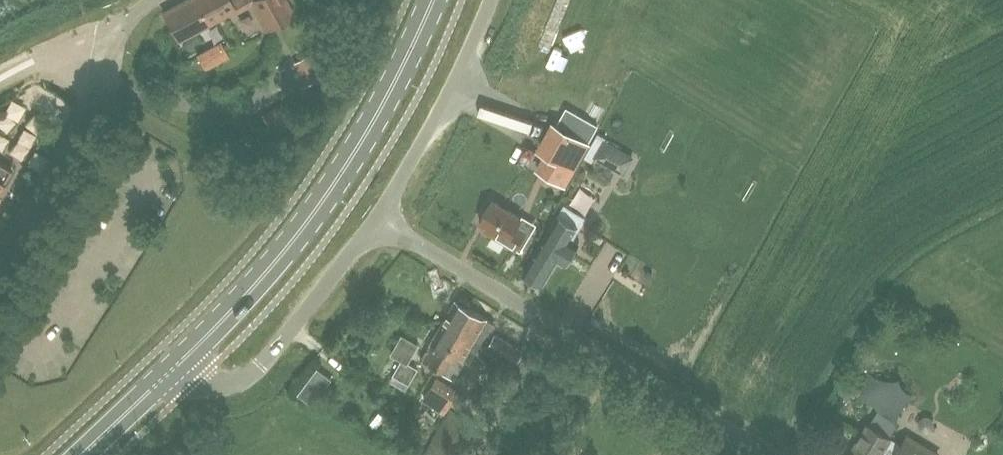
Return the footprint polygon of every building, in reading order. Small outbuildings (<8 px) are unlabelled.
[(229,0),(183,0),(162,12),(177,40),(233,9),(234,12),(252,2),(266,29),(291,15),(283,0),(230,0),(229,0)] [(206,68),(232,55),(224,39),(198,52),(206,68)] [(293,62),(305,85),(326,73),(314,50),(293,62)] [(564,184),(587,143),(556,125),(541,151),(547,154),(538,169),(564,184)] [(634,157),(603,139),(593,157),(623,175),(634,157)] [(4,184),(3,184),(11,169),(0,163),(0,191),(4,184)] [(492,201),(479,222),(487,226),(484,231),(517,250),(526,234),(517,228),(522,218),(492,201)] [(565,265),(579,242),(573,239),(580,228),(558,214),(549,229),(550,230),(523,273),(542,285),(558,260),(565,265)] [(460,299),(458,302),(455,300),(420,360),(454,380),(465,362),(469,364),(493,322),(468,308),(470,304),(460,299)] [(397,358),(401,361),(393,376),(409,385),(419,369),(408,363),(418,345),(407,339),(397,358)] [(301,394),(318,404),(335,376),(318,366),(301,394)] [(436,380),(429,392),(448,404),(456,391),(437,379),(436,380)] [(481,427),(451,408),(423,454),(464,454),(481,427)] [(873,454),(885,435),(866,424),(852,447),(856,449),(852,454),(873,454)] [(893,454),(941,454),(906,434),(893,454)]
